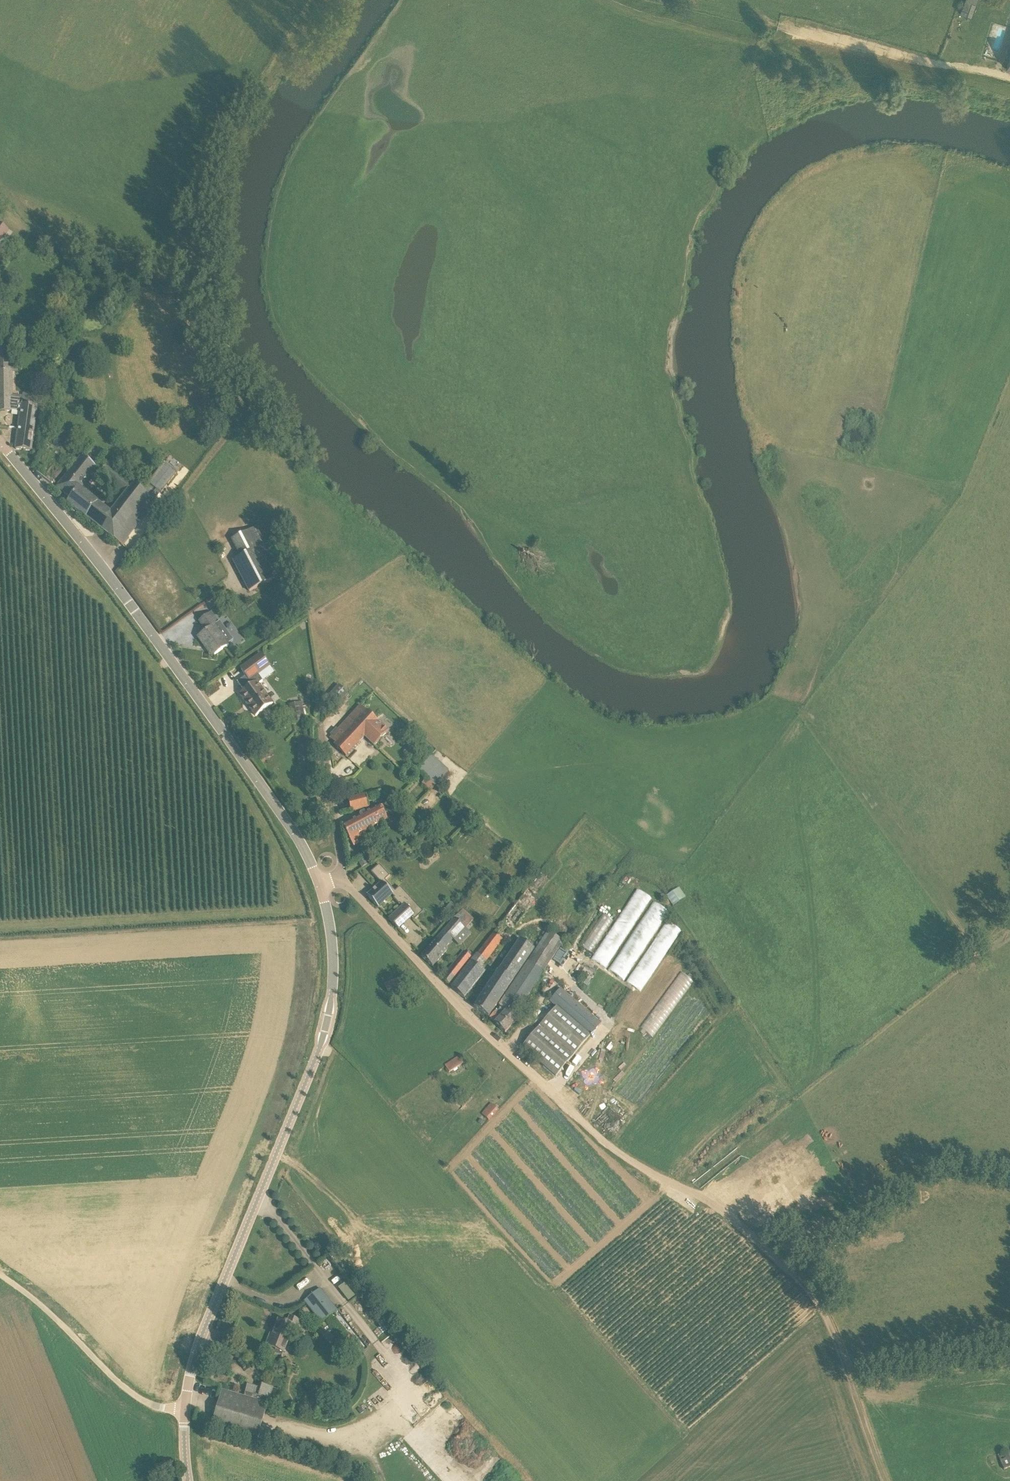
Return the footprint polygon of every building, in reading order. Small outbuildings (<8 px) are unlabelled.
[(959,14),(971,18),(976,4),(978,0),(965,0),(961,9),(959,14)] [(9,231),(0,224),(0,244),(9,231)] [(52,287),(51,295),(59,297),(61,289),(52,287)] [(24,394),(23,397),(14,395),(13,372),(18,372),(18,364),(11,364),(11,346),(0,346),(0,411),(12,411),(12,410),(21,412),(16,449),(30,451),(39,397),(24,394)] [(123,545),(129,535),(123,530),(148,496),(107,464),(99,474),(125,495),(111,513),(80,489),(97,468),(96,468),(82,456),(67,475),(57,487),(72,498),(68,503),(83,515),(123,545)] [(177,473),(164,463),(149,484),(161,493),(177,473)] [(249,531),(255,542),(258,548),(264,545),(265,546),(267,545),(257,527),(249,531)] [(261,556),(262,555),(258,548),(234,561),(249,592),(274,579),(261,556)] [(227,642),(232,639),(218,620),(217,621),(210,612),(199,620),(207,631),(199,637),(204,645),(207,643),(215,655),(229,645),(227,642)] [(271,667),(262,654),(241,669),(249,680),(244,683),(248,689),(241,695),(250,707),(256,716),(273,704),(259,684),(263,681),(259,676),(271,667)] [(349,694),(339,685),(326,698),(336,708),(337,706),(342,701),(349,694)] [(340,709),(346,704),(342,701),(337,706),(340,709)] [(303,707),(308,706),(307,702),(302,703),(302,702),(290,705),(294,723),(305,721),(303,707)] [(389,731),(373,716),(361,706),(331,739),(336,744),(335,746),(347,757),(366,737),(375,746),(389,731)] [(422,749),(429,755),(435,748),(427,742),(422,749)] [(298,748),(298,755),(307,755),(307,747),(298,748)] [(432,755),(419,770),(427,778),(436,785),(436,786),(449,771),(432,755)] [(431,791),(436,785),(427,778),(422,783),(431,791)] [(436,790),(426,802),(434,809),(444,796),(436,790)] [(366,794),(349,799),(351,812),(369,807),(366,794)] [(380,807),(343,826),(354,846),(368,838),(365,832),(387,820),(380,807)] [(364,859),(359,862),(363,868),(367,865),(364,859)] [(381,883),(381,884),(367,896),(372,901),(378,908),(392,895),(395,898),(394,899),(399,905),(400,904),(403,907),(389,919),(398,929),(412,917),(414,915),(415,914),(410,909),(406,905),(411,900),(412,900),(400,887),(395,891),(389,885),(385,880),(389,877),(390,876),(380,865),(371,873),(375,877),(381,883)] [(485,971),(480,968),(502,940),(504,941),(512,931),(515,932),(541,898),(538,896),(550,880),(553,875),(548,870),(544,875),(542,873),(529,888),(494,932),(495,933),(451,988),(465,999),(485,971)] [(636,887),(593,959),(608,968),(651,896),(636,887)] [(680,887),(668,895),(674,904),(686,897),(680,887)] [(610,970),(626,980),(669,910),(652,900),(610,970)] [(451,902),(445,909),(451,914),(457,907),(451,902)] [(466,928),(474,919),(463,909),(455,918),(422,957),(433,967),(448,950),(446,949),(454,941),(459,945),(471,932),(466,928)] [(592,952),(613,919),(603,913),(582,946),(592,952)] [(628,982),(643,991),(680,929),(666,920),(628,982)] [(561,947),(564,950),(567,945),(549,930),(528,961),(505,996),(504,995),(499,1004),(500,1006),(496,1010),(497,1010),(490,1018),(496,1023),(495,1024),(506,1033),(517,1021),(507,1012),(513,1002),(521,1007),(561,947)] [(533,948),(519,939),(498,971),(475,1008),(489,1018),(533,948)] [(473,958),(464,951),(443,978),(451,985),(473,958)] [(402,977),(385,984),(388,991),(405,985),(402,977)] [(561,988),(550,1001),(557,1007),(522,1047),(557,1077),(601,1024),(561,988)] [(462,1064),(457,1057),(445,1065),(450,1072),(462,1064)] [(499,1110),(493,1103),(483,1114),(489,1120),(499,1110)] [(338,1288),(349,1301),(355,1296),(345,1283),(338,1288)] [(320,1289),(304,1301),(322,1323),(337,1311),(320,1289)] [(294,1326),(296,1327),(299,1320),(290,1317),(287,1323),(279,1320),(273,1335),(271,1335),(266,1346),(283,1354),(294,1326)] [(364,1348),(353,1334),(343,1341),(355,1355),(364,1348)] [(273,1387),(262,1384),(261,1390),(256,1388),(257,1388),(248,1385),(244,1397),(222,1390),(211,1429),(257,1442),(273,1387)] [(1002,1458),(1004,1467),(1009,1465),(1009,1456),(1002,1458)]
